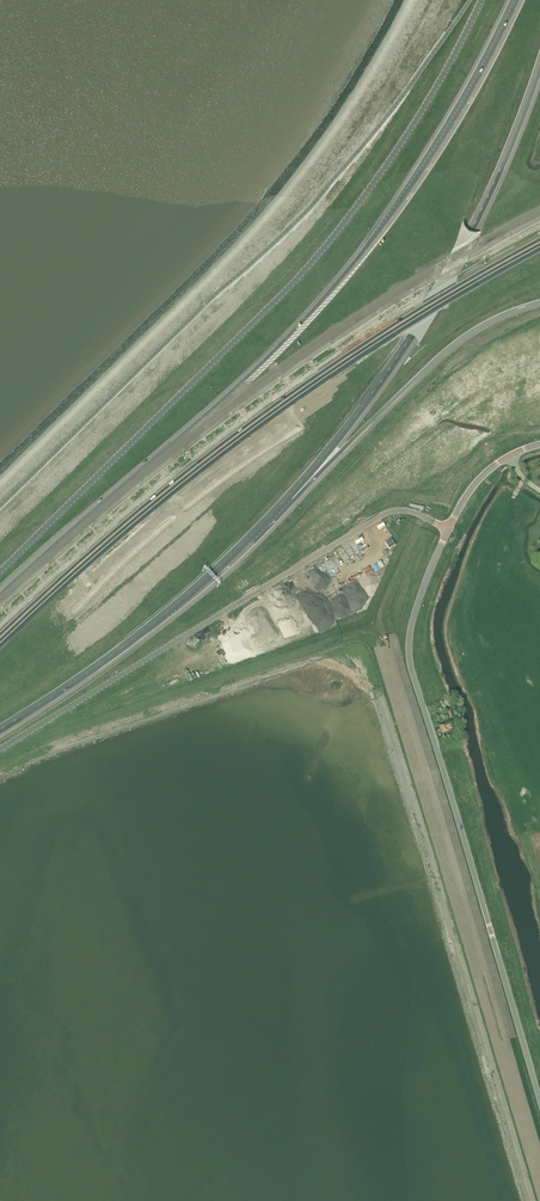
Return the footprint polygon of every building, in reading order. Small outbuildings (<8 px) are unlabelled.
[(486,451),(499,443),(495,437),(483,445),(486,451)] [(399,513),(397,520),(402,521),(402,519),(406,520),(408,515),(399,513)] [(442,733),(449,731),(452,729),(450,722),(446,724),(440,726),(442,733)]
